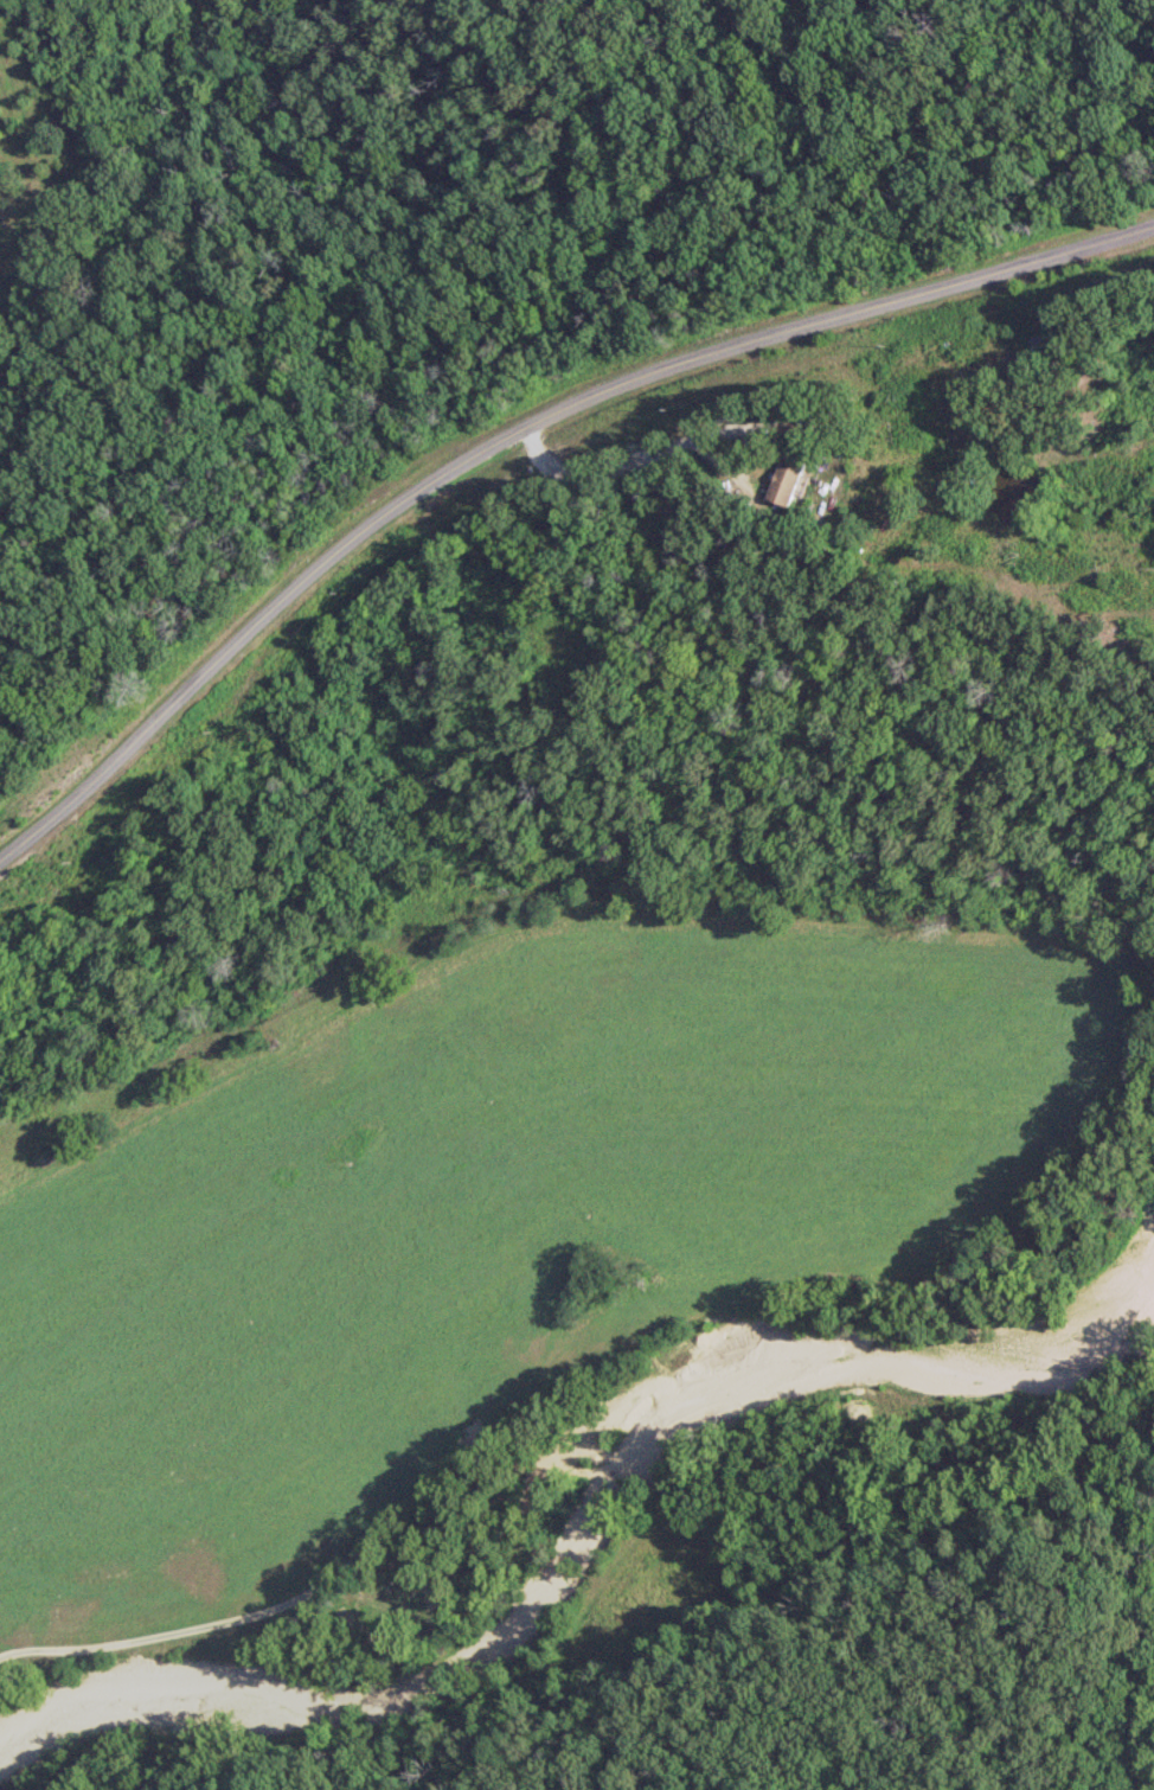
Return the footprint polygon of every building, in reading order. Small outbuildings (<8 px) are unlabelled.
[(767,497),(788,506),(806,462),(784,454),(767,497)]
